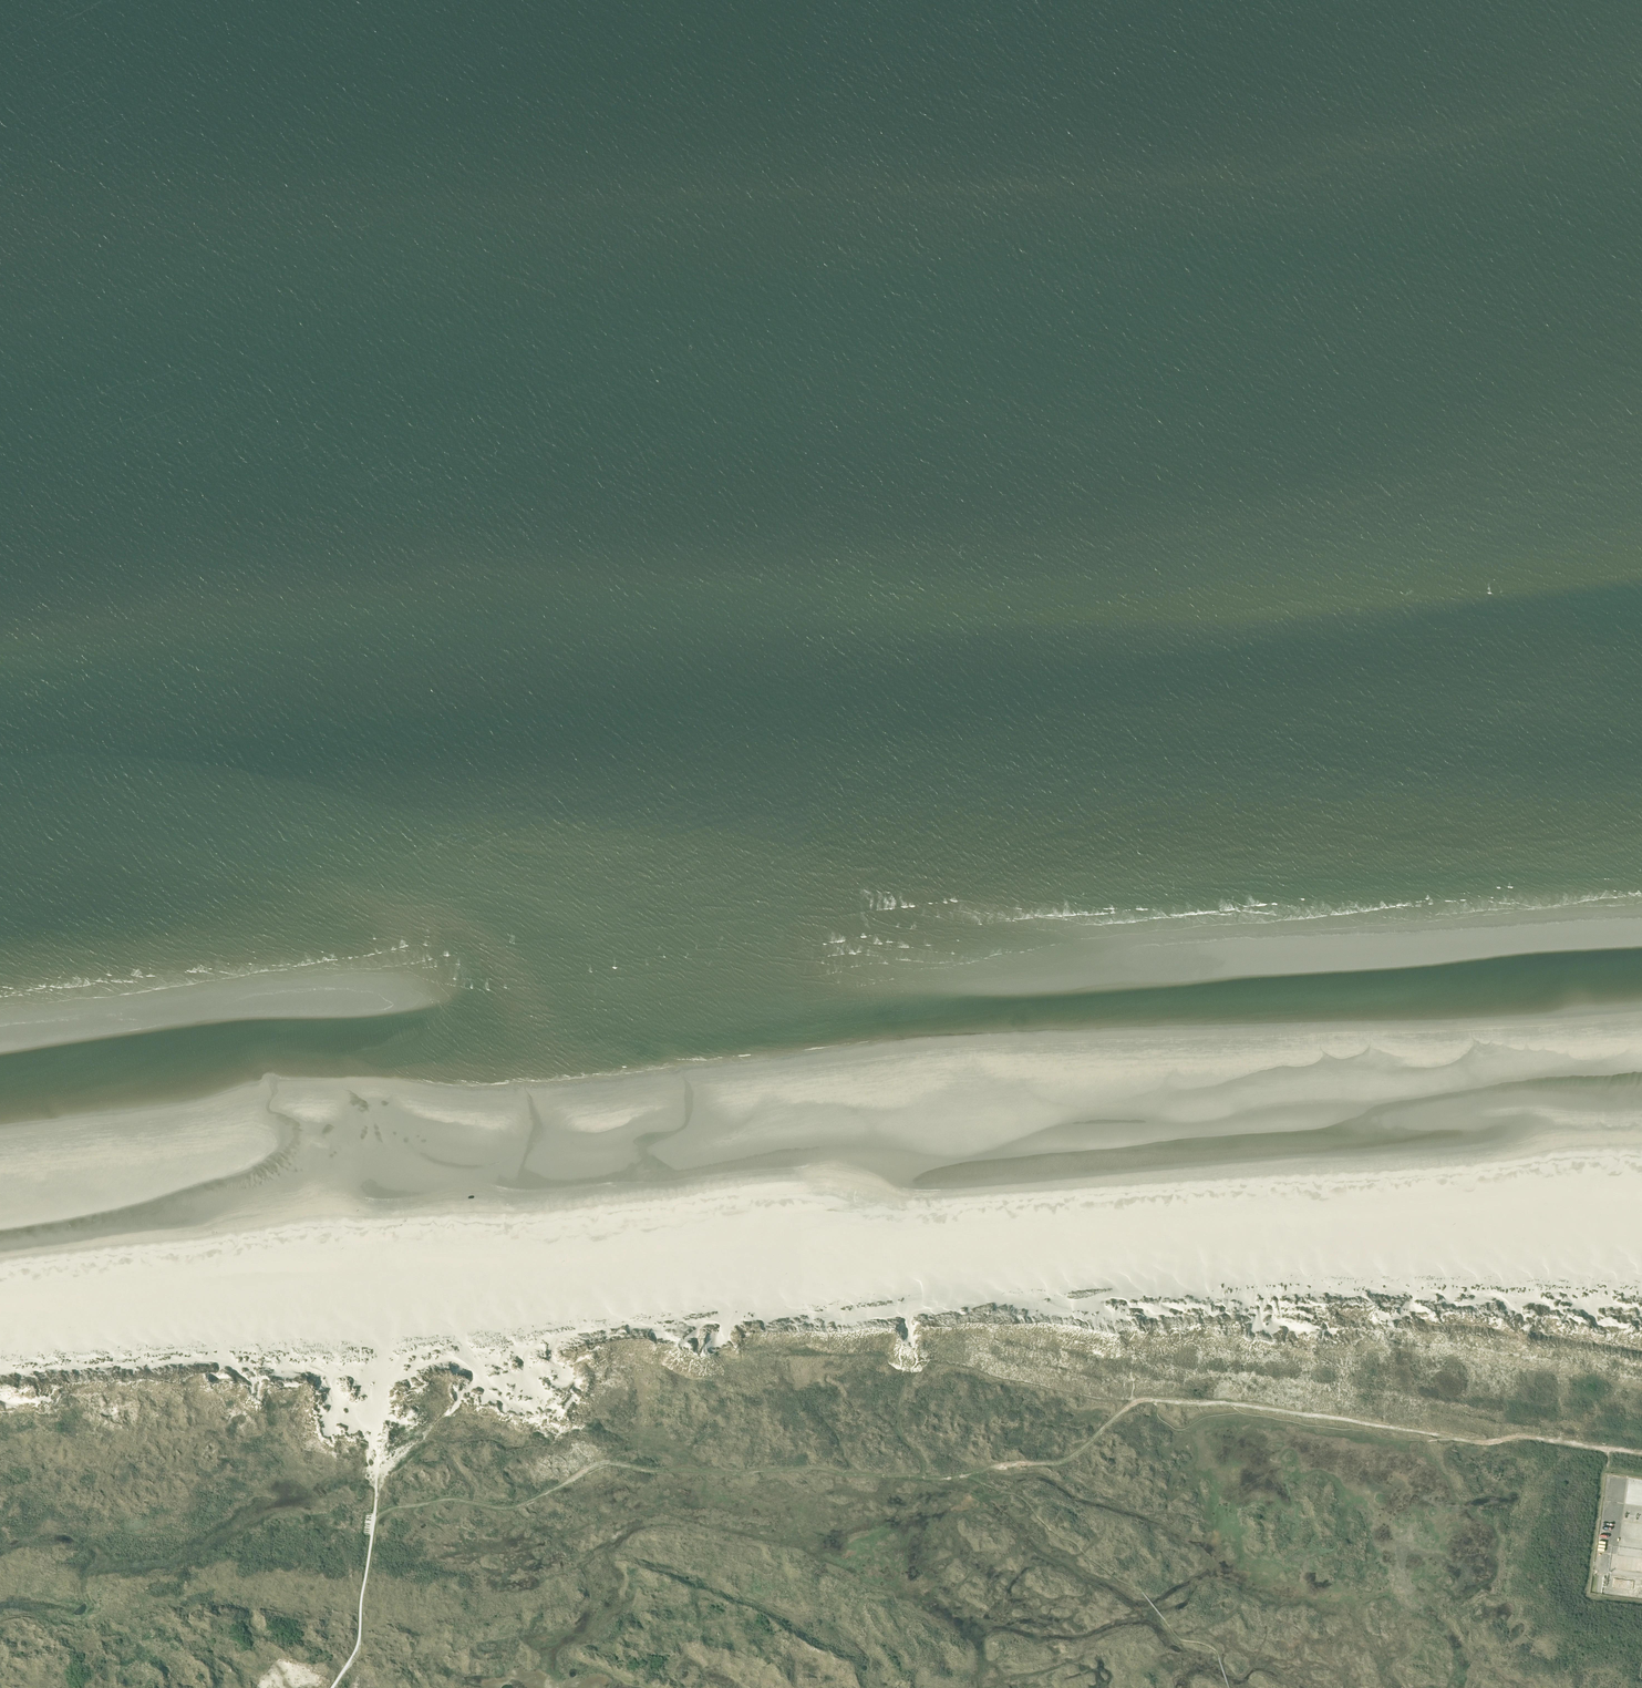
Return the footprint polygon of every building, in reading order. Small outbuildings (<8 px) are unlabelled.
[(1615,1574),(1615,1586),(1625,1586),(1625,1575),(1615,1574)]
